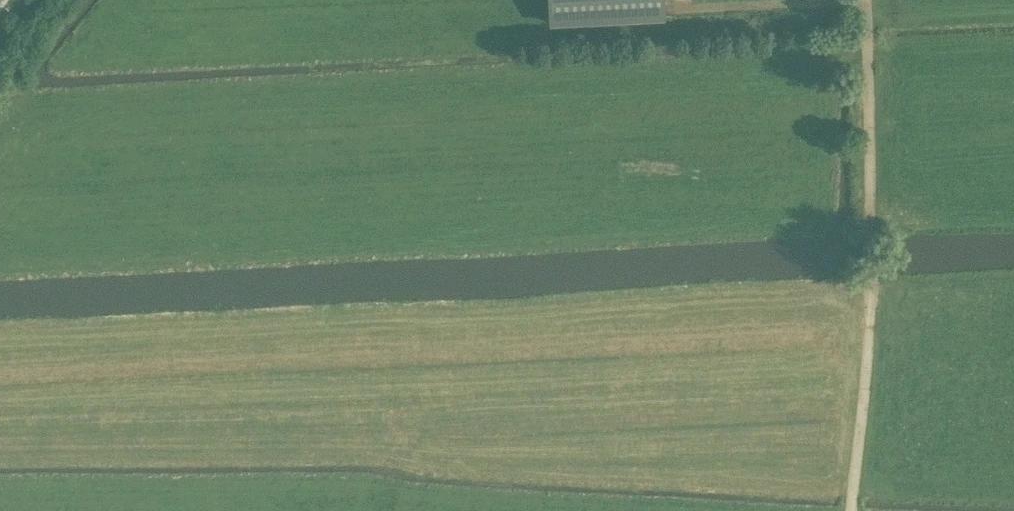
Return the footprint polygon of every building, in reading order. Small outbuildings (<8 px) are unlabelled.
[(663,16),(663,0),(550,0),(552,22),(663,16)]
